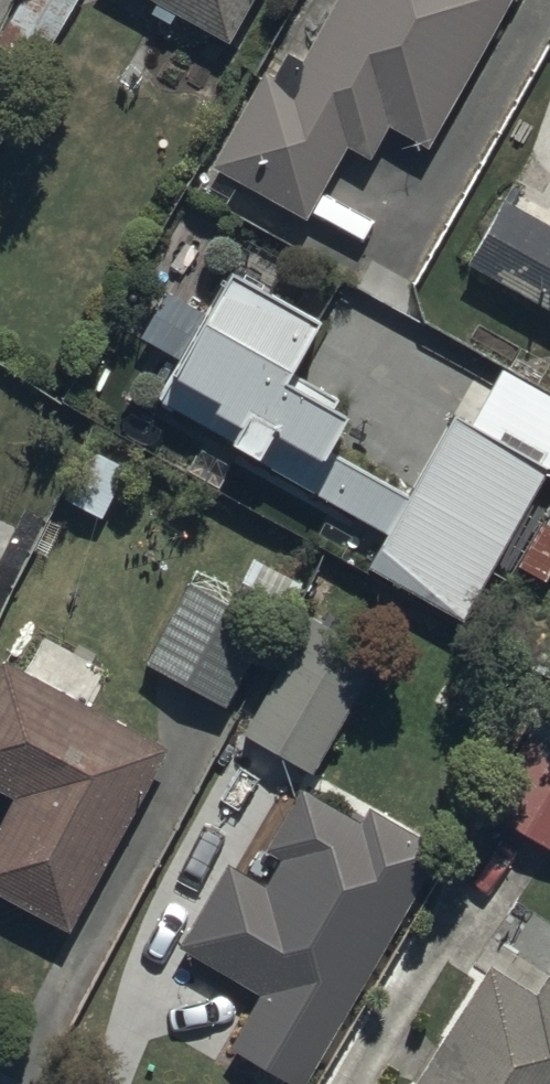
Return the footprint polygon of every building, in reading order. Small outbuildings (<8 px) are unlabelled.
[(7,17),(48,40),(70,0),(17,0),(7,17)] [(249,0),(153,0),(152,2),(175,15),(182,4),(232,31),(249,0)] [(505,0),(331,0),(303,54),(273,38),(208,159),(310,214),(350,139),(375,152),(393,118),(431,138),(505,0)] [(508,190),(472,256),(549,298),(549,213),(508,190)] [(549,465),(549,392),(499,365),(472,416),(458,409),(415,490),(336,448),(354,416),(291,382),(323,322),(232,273),(163,399),(244,443),(242,448),(391,528),(371,565),(467,617),(549,465)] [(84,437),(60,488),(106,510),(131,459),(84,437)] [(191,568),(147,652),(216,688),(212,696),(224,703),(270,614),(281,620),(303,576),(253,550),(232,589),(191,568)] [(382,646),(307,602),(236,723),(311,767),(382,646)] [(166,734),(92,695),(106,668),(41,634),(28,659),(1,645),(0,647),(0,776),(14,784),(0,811),(0,885),(69,921),(166,734)] [(529,724),(486,802),(549,838),(549,736),(529,724)] [(302,1082),(442,839),(365,795),(357,809),(305,780),(270,841),(285,850),(268,879),(223,853),(177,934),(262,983),(229,1040),(302,1082)] [(539,988),(487,956),(407,1083),(549,1083),(549,971),(539,988)]
